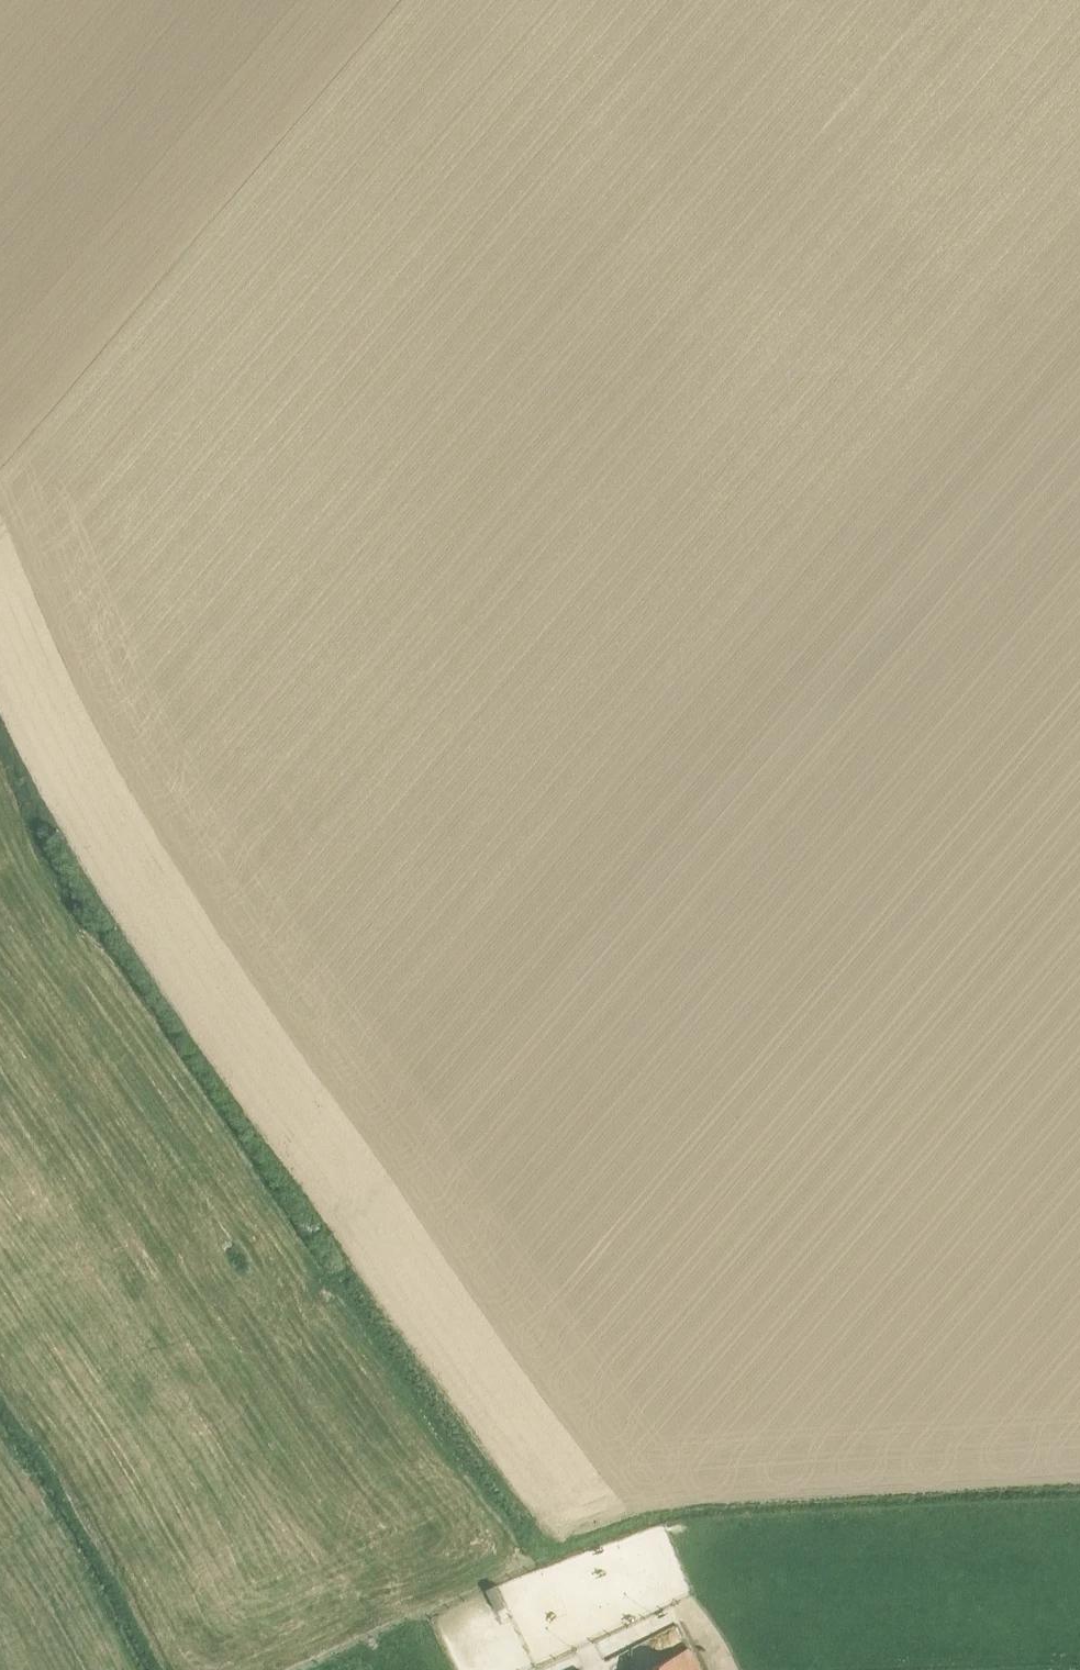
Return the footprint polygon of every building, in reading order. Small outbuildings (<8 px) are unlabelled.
[(646,1635),(653,1657),(684,1647),(676,1625),(646,1635)] [(642,1669),(701,1669),(689,1647),(642,1669)]
